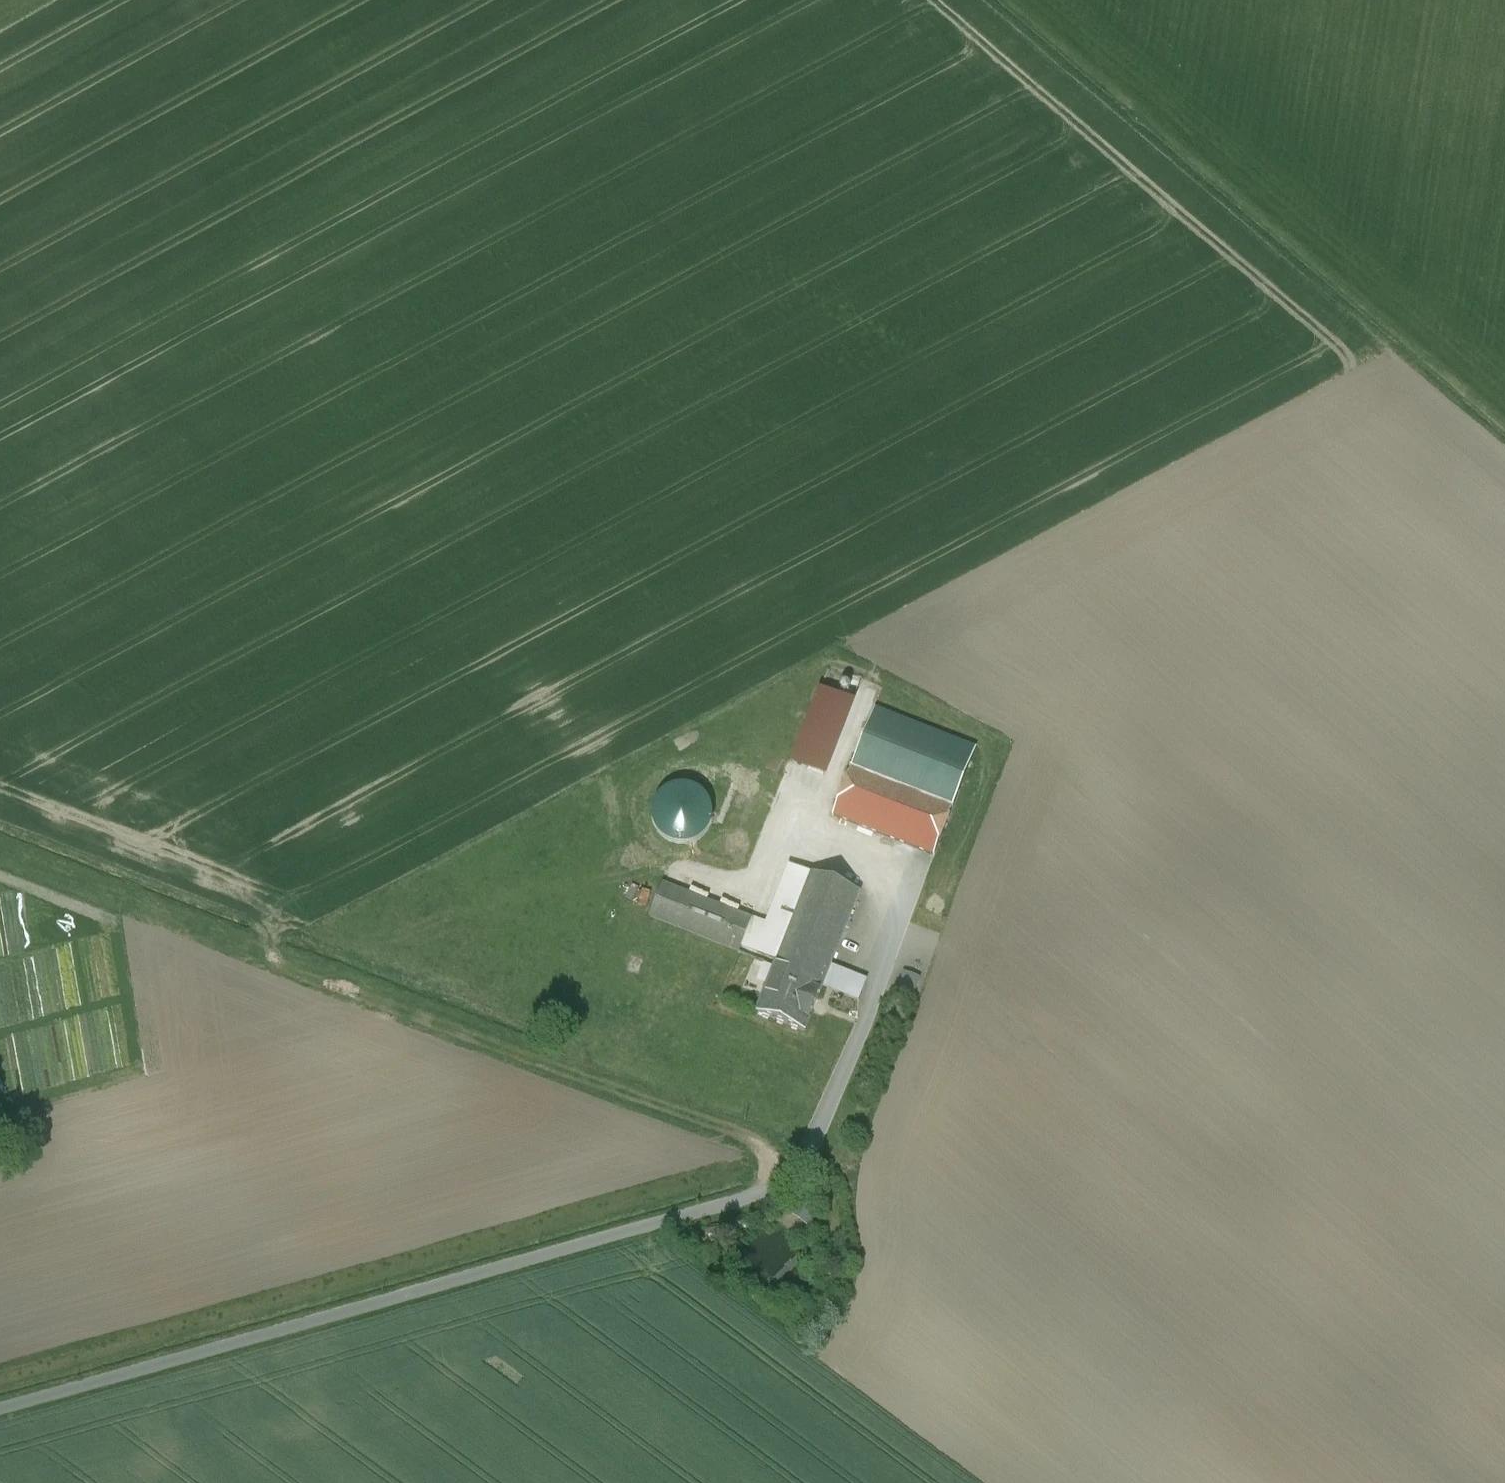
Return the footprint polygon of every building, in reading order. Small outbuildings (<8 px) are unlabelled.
[(975,752),(874,713),(834,817),(934,856),(975,752)] [(712,827),(714,815),(712,803),(705,793),(694,786),(682,784),(670,787),(660,794),(653,804),(651,816),(653,828),(660,839),(671,845),(683,847),(695,845),(705,838),(712,827)] [(860,893),(792,867),(757,954),(777,962),(825,981),(860,893)] [(752,921),(663,886),(651,918),(739,953),(752,921)] [(825,981),(777,962),(756,1014),(805,1033),(825,981)]
